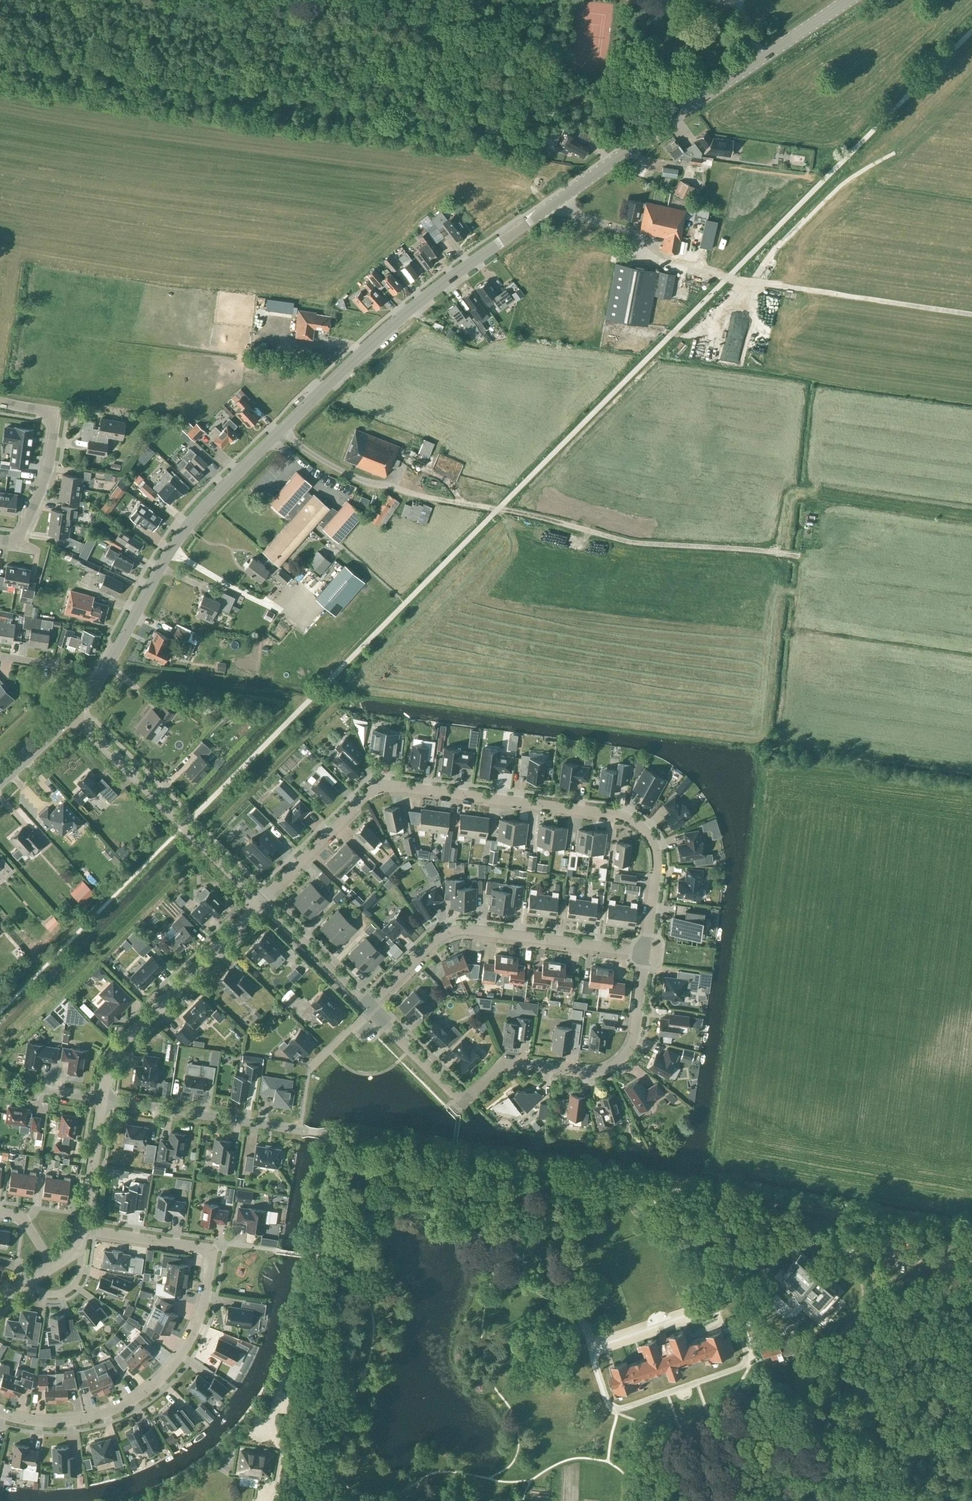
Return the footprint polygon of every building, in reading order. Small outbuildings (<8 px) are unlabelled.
[(501,123),(486,120),(484,131),(500,134),(501,123)] [(576,134),(564,128),(556,144),(568,150),(582,157),(583,157),(585,156),(587,152),(586,150),(587,147),(573,140),(576,134)] [(706,130),(698,136),(700,139),(706,147),(704,151),(731,154),(732,151),(734,149),(734,144),(733,142),(733,139),(713,136),(712,138),(706,130)] [(674,139),(665,146),(672,155),(675,160),(680,157),(688,162),(712,166),(712,160),(691,156),(691,157),(684,153),(684,152),(674,139)] [(701,152),(694,142),(683,150),(690,156),(700,157),(701,152)] [(680,169),(662,167),(661,175),(679,177),(680,169)] [(694,187),(679,181),(674,193),(687,199),(694,187)] [(627,199),(624,216),(642,220),(639,232),(664,236),(661,249),(677,253),(681,236),(684,218),(686,210),(645,202),(645,203),(627,199)] [(688,202),(686,210),(684,218),(705,222),(707,219),(709,209),(688,202)] [(430,217),(438,227),(444,222),(456,237),(469,227),(456,210),(447,217),(441,209),(430,217)] [(705,222),(700,247),(711,249),(717,221),(707,219),(705,222)] [(418,238),(423,243),(414,250),(426,266),(435,259),(429,252),(438,245),(427,231),(418,238)] [(410,261),(412,260),(406,252),(399,258),(404,265),(399,269),(408,280),(418,273),(410,261)] [(399,266),(389,254),(382,260),(392,271),(399,266)] [(647,325),(657,271),(615,263),(605,318),(647,325)] [(380,289),(385,284),(393,294),(402,286),(386,268),(380,274),(374,267),(367,274),(380,289)] [(670,299),(675,274),(659,271),(654,296),(670,299)] [(476,288),(486,301),(488,305),(494,301),(500,309),(513,300),(505,289),(497,295),(496,293),(487,280),(482,284),(480,284),(478,286),(478,287),(476,288)] [(361,290),(352,298),(363,311),(371,304),(375,309),(385,300),(373,287),(368,281),(364,285),(369,290),(364,294),(361,290)] [(524,294),(519,288),(511,294),(516,300),(524,294)] [(477,327),(481,332),(486,329),(478,318),(486,311),(480,303),(471,291),(464,297),(472,309),(471,309),(476,315),(471,319),(477,327)] [(292,312),(294,302),(275,299),(273,308),(292,312)] [(477,327),(471,319),(467,314),(465,315),(456,302),(447,309),(456,322),(460,319),(465,326),(464,326),(469,332),(474,338),(481,333),(477,327)] [(328,330),(330,316),(316,313),(316,312),(298,310),(295,329),(296,329),(295,337),(312,339),(314,328),(328,330)] [(443,325),(434,321),(431,326),(440,331),(443,325)] [(248,424),(257,415),(249,406),(250,406),(246,401),(245,402),(241,398),(237,402),(241,406),(236,411),(248,424)] [(121,438),(124,422),(101,418),(99,429),(92,428),(93,422),(84,420),(81,440),(89,441),(87,452),(105,455),(108,436),(121,438)] [(233,441),(236,438),(236,436),(235,436),(236,435),(232,431),(237,426),(229,418),(223,425),(225,427),(220,432),(215,427),(207,435),(213,440),(221,447),(228,440),(230,441),(231,441),(233,441)] [(193,426),(189,421),(181,429),(183,431),(179,435),(187,442),(191,438),(194,441),(204,430),(196,422),(193,426)] [(27,465),(32,430),(15,427),(15,428),(5,427),(4,440),(13,442),(11,463),(27,465)] [(357,464),(356,466),(385,477),(388,468),(390,469),(391,466),(396,468),(400,460),(394,458),(399,446),(355,429),(344,458),(357,464)] [(423,438),(417,453),(428,458),(434,443),(423,438)] [(147,445),(144,449),(150,453),(153,450),(147,445)] [(180,470),(193,483),(202,473),(200,471),(207,464),(190,448),(182,456),(183,458),(177,464),(181,468),(180,470)] [(436,455),(431,469),(455,477),(460,462),(436,455)] [(20,470),(8,468),(7,475),(19,476),(20,470)] [(63,474),(61,486),(81,489),(82,479),(90,480),(91,472),(76,470),(76,476),(63,474)] [(158,491),(169,502),(178,493),(179,495),(182,494),(186,490),(186,487),(173,475),(166,470),(158,478),(160,480),(153,487),(158,491)] [(269,557),(274,561),(278,565),(316,521),(323,527),(323,528),(338,541),(362,514),(347,500),(335,514),(328,508),(329,507),(313,494),(312,495),(306,490),(311,484),(296,471),(269,502),(284,515),(284,514),(291,520),(263,551),(269,557)] [(152,500),(157,494),(144,482),(139,488),(152,500)] [(126,490),(118,484),(100,508),(108,514),(126,490)] [(72,500),(71,506),(78,507),(88,509),(89,502),(79,501),(81,489),(61,486),(59,498),(72,500)] [(385,491),(380,499),(367,518),(382,528),(400,501),(385,491)] [(5,493),(2,512),(14,514),(17,494),(5,493)] [(405,503),(402,511),(400,515),(425,525),(432,507),(423,503),(422,505),(413,501),(411,505),(405,503)] [(140,519),(153,529),(160,518),(154,513),(154,512),(141,503),(140,504),(139,503),(132,514),(133,514),(131,517),(138,522),(140,519)] [(51,509),(50,521),(70,524),(71,514),(77,515),(78,507),(71,506),(65,505),(64,511),(51,509)] [(134,531),(137,525),(121,516),(118,522),(134,531)] [(68,536),(70,524),(50,521),(48,534),(61,535),(60,543),(77,551),(82,542),(68,536)] [(137,553),(143,543),(121,530),(115,539),(106,533),(102,539),(120,549),(123,544),(137,553)] [(553,539),(555,532),(548,530),(546,535),(551,536),(550,539),(553,539)] [(89,533),(82,547),(90,551),(97,537),(89,533)] [(110,545),(105,555),(114,560),(112,564),(128,572),(133,560),(118,553),(120,550),(110,545)] [(69,560),(78,564),(82,557),(66,549),(63,554),(70,557),(69,560)] [(318,551),(308,563),(320,573),(330,561),(318,551)] [(100,566),(82,557),(78,564),(96,573),(100,566)] [(244,568),(260,580),(274,561),(269,557),(264,564),(257,560),(256,561),(252,557),(244,568)] [(345,564),(315,598),(335,615),(364,582),(345,564)] [(18,567),(7,565),(4,577),(0,576),(0,588),(7,589),(8,585),(15,586),(18,567)] [(314,596),(325,585),(304,565),(293,577),(314,596)] [(30,569),(18,567),(15,586),(22,587),(19,601),(26,602),(32,603),(35,582),(28,581),(30,569)] [(291,576),(281,567),(274,576),(283,584),(291,576)] [(116,596),(122,582),(106,574),(100,572),(96,580),(102,582),(99,588),(116,596)] [(70,589),(64,612),(104,623),(109,605),(92,600),(93,596),(70,589)] [(219,601),(203,594),(198,607),(200,607),(196,615),(210,621),(217,606),(228,611),(234,597),(223,592),(219,601)] [(274,613),(269,611),(265,618),(270,620),(274,613)] [(13,613),(7,612),(2,641),(11,643),(15,624),(10,623),(10,620),(12,620),(13,613)] [(28,645),(37,647),(42,619),(30,616),(25,615),(23,628),(31,629),(28,645)] [(53,620),(42,619),(37,647),(46,648),(49,630),(44,629),(45,626),(52,627),(53,620)] [(94,653),(100,635),(83,630),(81,639),(71,636),(72,630),(63,627),(58,645),(64,646),(65,642),(68,643),(68,644),(78,647),(78,648),(94,653)] [(189,630),(186,639),(195,643),(198,633),(189,630)] [(170,637),(156,631),(152,640),(151,639),(144,653),(163,662),(170,648),(166,646),(170,637)] [(13,699),(1,686),(3,684),(0,680),(0,707),(2,706),(3,707),(13,699)] [(138,727),(152,738),(165,720),(167,721),(173,713),(164,706),(158,714),(152,709),(138,727)] [(355,738),(364,739),(366,720),(352,719),(350,739),(355,739),(355,738)] [(382,732),(382,731),(373,730),(370,749),(381,750),(381,754),(384,754),(383,757),(394,758),(395,756),(401,757),(403,738),(397,737),(398,733),(388,732),(388,733),(382,732)] [(510,733),(508,748),(515,749),(517,734),(510,733)] [(351,777),(363,765),(357,759),(362,754),(345,738),(336,747),(340,751),(333,758),(336,762),(335,763),(341,769),(342,768),(351,777)] [(411,765),(424,767),(426,754),(433,755),(435,741),(422,739),(421,746),(413,745),(411,765)] [(198,757),(186,770),(197,780),(211,765),(203,758),(211,750),(202,741),(193,752),(198,757)] [(462,748),(443,746),(440,769),(459,772),(459,766),(472,768),(475,751),(461,749),(462,748)] [(483,748),(480,774),(496,776),(497,769),(501,770),(500,770),(511,772),(513,757),(499,755),(499,750),(483,748)] [(521,754),(519,769),(526,770),(526,774),(525,780),(543,782),(546,759),(545,759),(546,753),(530,751),(529,755),(521,754)] [(651,805),(666,779),(654,773),(653,774),(645,769),(645,768),(644,769),(641,768),(644,763),(637,759),(633,775),(636,777),(640,771),(642,772),(633,789),(634,789),(642,793),(639,798),(640,799),(640,798),(651,804),(651,805)] [(563,763),(560,784),(575,786),(576,779),(587,781),(589,767),(578,766),(578,765),(563,763)] [(332,776),(321,764),(316,770),(322,776),(311,786),(327,802),(337,791),(327,781),(332,776)] [(628,781),(630,767),(617,765),(616,771),(602,769),(599,790),(612,792),(613,788),(619,789),(620,780),(628,781)] [(81,804),(90,796),(90,797),(98,790),(108,801),(117,794),(102,778),(97,782),(88,772),(77,782),(81,787),(73,795),(81,804)] [(289,801),(296,794),(288,786),(281,793),(289,801)] [(691,814),(682,802),(680,804),(674,796),(663,804),(667,810),(669,808),(671,811),(664,815),(673,827),(691,814)] [(300,820),(310,810),(299,800),(289,810),(288,808),(277,820),(293,836),(305,824),(300,820)] [(83,822),(63,801),(52,811),(48,807),(39,815),(50,827),(53,825),(62,835),(73,825),(76,828),(83,822)] [(398,806),(384,809),(389,834),(395,832),(394,828),(402,826),(398,806)] [(432,831),(435,811),(421,809),(418,834),(424,834),(424,830),(432,831)] [(444,842),(443,842),(440,860),(448,861),(452,830),(446,829),(449,812),(435,811),(432,831),(440,832),(440,836),(445,837),(444,842)] [(464,835),(472,836),(474,816),(460,814),(457,839),(463,840),(464,835)] [(488,818),(474,816),(472,836),(480,837),(479,842),(485,842),(488,818)] [(503,840),(511,841),(513,821),(500,819),(496,844),(502,845),(503,840)] [(527,823),(513,821),(511,841),(519,842),(518,847),(524,848),(527,823)] [(702,831),(711,829),(709,821),(701,823),(702,831)] [(354,834),(368,849),(374,843),(378,846),(382,842),(364,824),(354,834)] [(542,845),(550,846),(553,826),(539,824),(536,849),(542,850),(542,845)] [(567,828),(553,826),(550,846),(558,847),(557,852),(563,853),(567,828)] [(19,828),(8,838),(16,847),(10,852),(16,858),(30,846),(35,851),(44,843),(32,828),(25,835),(19,828)] [(568,868),(575,869),(577,854),(581,855),(581,850),(589,851),(592,831),(578,829),(575,851),(570,850),(568,868)] [(251,838),(241,849),(248,856),(249,854),(255,860),(254,861),(261,868),(272,858),(266,852),(270,848),(272,850),(280,842),(279,842),(267,830),(259,838),(261,840),(257,843),(251,838)] [(694,857),(695,866),(713,863),(711,853),(703,854),(700,841),(699,841),(697,830),(684,833),(685,841),(687,840),(687,843),(678,845),(680,860),(694,857)] [(606,833),(592,831),(589,851),(597,852),(596,857),(602,858),(606,833)] [(415,852),(412,836),(403,838),(407,854),(415,852)] [(621,868),(627,869),(630,844),(616,842),(614,862),(622,863),(621,868)] [(346,843),(336,853),(350,867),(356,861),(359,865),(363,860),(346,843)] [(419,847),(417,854),(425,856),(427,848),(419,847)] [(499,851),(491,850),(489,863),(497,864),(499,851)] [(344,872),(350,867),(336,853),(326,862),(344,880),(348,876),(344,872)] [(399,866),(389,856),(379,866),(388,876),(399,866)] [(533,866),(534,856),(527,856),(526,865),(533,866)] [(3,877),(12,869),(3,858),(0,860),(0,873),(3,877)] [(407,859),(399,864),(404,872),(413,867),(407,859)] [(430,860),(423,864),(431,876),(438,872),(430,860)] [(385,874),(374,864),(368,871),(379,880),(385,874)] [(606,867),(599,866),(597,878),(605,879),(606,867)] [(682,900),(691,901),(691,897),(700,898),(702,883),(700,883),(702,870),(687,868),(685,881),(678,880),(676,895),(683,895),(682,900)] [(330,880),(322,871),(318,876),(326,884),(330,880)] [(636,875),(620,873),(619,880),(635,883),(636,875)] [(463,906),(463,880),(445,879),(445,891),(451,891),(451,902),(450,902),(450,908),(457,908),(457,906),(463,906)] [(463,880),(463,906),(469,907),(469,908),(476,908),(476,903),(475,903),(475,892),(481,892),(482,880),(472,880),(470,887),(463,887),(464,880),(463,880)] [(488,909),(495,910),(495,909),(501,910),(503,894),(504,892),(504,890),(505,883),(487,881),(485,893),(491,893),(490,904),(489,904),(488,909)] [(293,900),(302,909),(319,892),(310,883),(293,900)] [(507,912),(514,913),(515,908),(514,908),(515,897),(521,897),(523,885),(505,883),(504,890),(504,892),(503,894),(501,910),(507,910),(507,912)] [(625,884),(624,892),(638,894),(639,886),(625,884)] [(191,912),(202,924),(212,914),(214,916),(224,905),(205,887),(194,898),(200,903),(191,912)] [(442,899),(435,887),(425,893),(425,892),(412,899),(422,914),(421,915),(423,919),(429,916),(429,914),(436,910),(433,905),(442,899)] [(541,915),(544,895),(536,894),(536,889),(530,888),(527,913),(541,915)] [(344,894),(340,889),(331,898),(336,902),(344,894)] [(363,900),(351,889),(346,894),(358,906),(363,900)] [(544,895),(541,915),(555,917),(558,892),(552,891),(551,896),(544,895)] [(328,901),(319,892),(302,909),(311,918),(328,901)] [(580,920),(583,900),(575,899),(576,894),(570,893),(566,918),(580,920)] [(583,900),(580,920),(594,922),(597,897),(591,896),(591,901),(583,900)] [(619,925),(622,905),(614,904),(615,899),(609,899),(606,923),(619,925)] [(622,905),(619,925),(633,927),(636,902),(631,901),(630,906),(622,905)] [(374,911),(365,902),(360,907),(369,915),(374,911)] [(674,902),(673,911),(680,911),(681,902),(674,902)] [(390,921),(383,929),(393,938),(400,930),(405,935),(411,929),(412,930),(417,924),(401,908),(390,920),(390,921)] [(675,917),(673,933),(697,936),(701,911),(685,909),(684,918),(675,917)] [(320,927),(330,936),(347,919),(337,910),(320,927)] [(172,926),(163,935),(168,940),(179,951),(194,936),(188,930),(193,925),(194,925),(182,913),(171,924),(172,926)] [(356,928),(347,919),(330,936),(339,946),(356,928)] [(374,939),(381,932),(369,921),(362,929),(374,939)] [(132,942),(143,953),(151,945),(140,934),(132,942)] [(278,951),(280,950),(264,934),(253,945),(253,946),(246,953),(255,962),(263,955),(269,961),(276,967),(285,958),(278,951)] [(348,955),(357,964),(374,947),(365,938),(348,955)] [(395,943),(388,950),(397,958),(403,952),(395,943)] [(384,956),(374,947),(357,964),(367,973),(384,956)] [(456,955),(451,957),(459,975),(465,972),(469,978),(472,977),(477,978),(479,964),(473,963),(467,966),(462,953),(457,955),(456,955)] [(483,965),(481,981),(502,984),(503,982),(506,955),(501,955),(495,954),(494,967),(483,965)] [(506,955),(503,982),(522,984),(524,967),(516,966),(517,957),(512,957),(512,956),(506,955)] [(143,987),(144,986),(146,986),(150,982),(150,981),(163,967),(151,956),(132,976),(143,987)] [(446,988),(455,985),(454,977),(459,975),(451,957),(446,959),(446,960),(441,962),(447,975),(441,977),(446,988)] [(545,980),(551,981),(554,962),(548,961),(543,961),(541,975),(533,974),(531,985),(545,987),(545,980)] [(554,962),(551,981),(550,988),(561,989),(569,991),(571,979),(563,978),(565,964),(559,963),(559,962),(554,962)] [(99,967),(92,974),(96,979),(99,979),(105,973),(99,967)] [(599,987),(602,968),(596,967),(596,968),(591,967),(589,981),(583,980),(581,992),(590,993),(593,986),(599,987)] [(607,968),(602,968),(598,995),(622,998),(624,983),(611,981),(613,970),(607,969),(607,968)] [(295,969),(288,976),(293,981),(300,974),(295,969)] [(228,970),(217,981),(232,997),(239,990),(246,997),(256,987),(243,975),(238,980),(228,970)] [(679,999),(682,999),(684,989),(697,990),(699,973),(678,971),(677,978),(665,977),(663,997),(671,998),(670,998),(671,1001),(673,1003),(676,1003),(678,1002),(679,999)] [(114,1017),(115,1019),(120,1014),(118,1012),(131,999),(113,981),(101,993),(107,999),(96,1011),(108,1023),(114,1017)] [(288,1007),(298,996),(290,988),(279,999),(288,1007)] [(423,1001),(424,1001),(413,990),(399,1005),(409,1015),(413,1011),(422,1019),(431,1010),(423,1001)] [(333,1004),(334,1003),(323,992),(311,1004),(316,1009),(313,1012),(323,1021),(326,1018),(333,1024),(343,1014),(333,1004)] [(491,998),(475,996),(480,1006),(489,1007),(491,998)] [(65,997),(47,1015),(57,1024),(62,1019),(65,1020),(68,1000),(65,997)] [(201,998),(183,1015),(195,1027),(212,1009),(201,998)] [(65,1020),(75,1022),(77,1009),(68,1000),(65,1020)] [(538,1004),(518,1001),(516,1011),(536,1013),(538,1004)] [(277,1005),(271,1010),(276,1015),(282,1010),(277,1005)] [(674,1020),(660,1018),(658,1033),(677,1036),(679,1024),(687,1025),(688,1016),(674,1014),(674,1020)] [(475,1023),(482,1031),(486,1026),(482,1016),(475,1023)] [(506,1022),(503,1043),(519,1045),(520,1037),(530,1038),(533,1018),(517,1016),(516,1020),(506,1018),(506,1022)] [(617,1020),(602,1018),(601,1026),(602,1026),(601,1029),(592,1028),(589,1049),(591,1049),(592,1051),(598,1051),(599,1050),(604,1051),(606,1030),(606,1029),(606,1026),(616,1028),(617,1020)] [(424,1030),(440,1046),(447,1039),(452,1044),(462,1034),(453,1025),(447,1032),(435,1020),(424,1030)] [(196,1034),(185,1022),(174,1032),(186,1044),(196,1034)] [(571,1027),(555,1025),(555,1031),(552,1031),(551,1038),(554,1039),(552,1049),(569,1051),(569,1044),(577,1045),(580,1023),(572,1022),(571,1027)] [(232,1024),(227,1029),(236,1038),(240,1034),(232,1024)] [(289,1056),(294,1051),(293,1050),(296,1048),(303,1055),(313,1044),(299,1030),(289,1041),(290,1042),(287,1044),(284,1041),(279,1046),(289,1056)] [(49,1041),(60,1040),(59,1031),(48,1032),(49,1041)] [(67,1042),(69,1033),(62,1032),(60,1040),(67,1042)] [(456,1062),(466,1072),(480,1058),(470,1048),(469,1048),(461,1040),(452,1050),(460,1058),(456,1062)] [(45,1059),(55,1061),(58,1048),(47,1046),(47,1047),(43,1046),(43,1044),(28,1042),(24,1064),(40,1067),(41,1058),(45,1059)] [(167,1043),(167,1058),(174,1058),(175,1043),(167,1043)] [(67,1071),(82,1074),(84,1060),(86,1061),(88,1050),(71,1048),(63,1047),(61,1059),(67,1060),(68,1062),(67,1071)] [(666,1076),(667,1076),(674,1063),(673,1063),(678,1054),(667,1048),(662,1057),(656,1054),(656,1053),(648,1067),(649,1067),(657,1071),(657,1072),(658,1074),(660,1075),(662,1076),(664,1076),(665,1075),(666,1076)] [(438,1057),(442,1061),(448,1056),(444,1052),(438,1057)] [(143,1067),(136,1065),(133,1081),(155,1085),(157,1069),(156,1069),(158,1057),(144,1055),(143,1063),(144,1063),(143,1067)] [(263,1058),(243,1055),(242,1061),(262,1064),(263,1058)] [(183,1089),(202,1092),(204,1081),(213,1083),(215,1066),(187,1062),(183,1089)] [(249,1078),(256,1079),(258,1065),(246,1063),(244,1077),(234,1075),(231,1097),(246,1099),(249,1078)] [(273,1103),(290,1106),(291,1098),(293,1097),(294,1091),(292,1090),(292,1089),(290,1089),(291,1081),(263,1076),(261,1092),(274,1094),(273,1103)] [(653,1101),(663,1094),(656,1083),(645,1090),(638,1079),(624,1088),(635,1104),(633,1106),(638,1114),(647,1108),(646,1106),(653,1101)] [(516,1089),(515,1090),(514,1091),(512,1088),(505,1093),(507,1095),(490,1108),(491,1108),(493,1106),(495,1109),(515,1112),(518,1110),(521,1114),(528,1109),(526,1108),(543,1095),(543,1094),(542,1095),(539,1092),(533,1091),(516,1089)] [(567,1116),(581,1118),(580,1124),(587,1124),(588,1112),(582,1112),(585,1095),(570,1093),(567,1116)] [(614,1093),(599,1097),(602,1106),(600,1108),(594,1110),(599,1129),(611,1125),(609,1119),(620,1116),(614,1093)] [(540,1103),(538,1116),(546,1117),(548,1104),(540,1103)] [(28,1110),(8,1106),(6,1122),(13,1123),(12,1125),(19,1126),(19,1124),(26,1125),(26,1124),(32,1125),(31,1129),(38,1130),(40,1118),(33,1117),(33,1118),(31,1118),(32,1112),(28,1111),(28,1110)] [(74,1137),(77,1117),(62,1115),(61,1122),(59,1121),(58,1128),(60,1128),(59,1135),(63,1135),(62,1144),(56,1143),(55,1150),(69,1152),(70,1145),(68,1145),(69,1136),(74,1137)] [(147,1128),(126,1125),(124,1140),(144,1144),(147,1128)] [(185,1134),(170,1132),(169,1139),(162,1138),(159,1160),(169,1162),(170,1156),(184,1158),(186,1146),(183,1145),(185,1134)] [(228,1155),(230,1141),(215,1139),(212,1159),(226,1161),(224,1170),(233,1171),(235,1156),(228,1155)] [(145,1160),(153,1161),(155,1145),(147,1144),(145,1160)] [(277,1167),(278,1161),(280,1162),(282,1155),(279,1155),(280,1149),(256,1145),(254,1157),(246,1155),(244,1169),(252,1171),(253,1163),(277,1167)] [(154,1165),(152,1171),(161,1174),(162,1168),(154,1165)] [(20,1194),(23,1173),(17,1172),(18,1169),(11,1168),(8,1192),(20,1194)] [(23,1173),(20,1194),(32,1196),(36,1172),(30,1171),(29,1174),(23,1173)] [(54,1199),(57,1179),(51,1178),(52,1174),(46,1173),(42,1197),(54,1199)] [(57,1179),(54,1199),(66,1201),(70,1177),(64,1176),(63,1180),(57,1179)] [(115,1190),(114,1196),(120,1199),(119,1205),(125,1208),(125,1211),(134,1210),(134,1208),(144,1209),(148,1183),(138,1182),(137,1189),(123,1183),(122,1189),(115,1190)] [(237,1186),(235,1199),(250,1201),(252,1189),(237,1186)] [(226,1187),(225,1197),(227,1197),(227,1201),(232,1202),(234,1188),(226,1187)] [(175,1213),(184,1215),(186,1202),(173,1200),(174,1197),(159,1195),(156,1215),(171,1218),(171,1212),(175,1212),(175,1213)] [(201,1222),(215,1224),(215,1221),(226,1223),(228,1210),(217,1209),(218,1205),(204,1203),(201,1222)] [(238,1207),(237,1220),(244,1221),(245,1220),(248,1220),(246,1230),(262,1232),(264,1222),(268,1222),(270,1211),(265,1210),(250,1208),(249,1209),(238,1207)] [(6,1247),(9,1232),(0,1230),(0,1246),(6,1247)] [(112,1251),(104,1250),(102,1266),(127,1269),(128,1265),(133,1266),(132,1272),(141,1273),(143,1258),(134,1256),(134,1257),(129,1256),(130,1254),(122,1253),(122,1251),(113,1249),(112,1251)] [(818,1265),(801,1250),(781,1276),(793,1287),(794,1287),(797,1289),(795,1292),(804,1299),(801,1303),(793,1309),(776,1294),(748,1319),(736,1324),(722,1329),(723,1333),(738,1328),(750,1324),(771,1304),(784,1316),(794,1313),(795,1314),(808,1300),(821,1312),(840,1291),(827,1280),(830,1275),(827,1273),(829,1271),(820,1263),(818,1265)] [(160,1274),(166,1275),(186,1278),(188,1265),(177,1263),(178,1257),(163,1255),(160,1274)] [(184,1291),(186,1278),(166,1275),(165,1283),(156,1281),(154,1293),(172,1296),(173,1290),(184,1291)] [(114,1282),(101,1276),(96,1289),(113,1296),(116,1289),(125,1293),(130,1282),(116,1276),(114,1282)] [(150,1313),(173,1324),(177,1315),(167,1310),(170,1303),(157,1297),(150,1313)] [(235,1325),(249,1327),(251,1314),(264,1316),(266,1303),(242,1299),(241,1308),(229,1306),(226,1322),(235,1323),(235,1325)] [(95,1310),(88,1301),(78,1309),(90,1324),(100,1316),(103,1320),(108,1316),(100,1306),(95,1310)] [(128,1302),(123,1313),(128,1315),(134,1305),(128,1302)] [(7,1320),(5,1333),(28,1337),(27,1342),(37,1344),(41,1326),(33,1324),(36,1312),(21,1309),(19,1322),(7,1320)] [(173,1324),(150,1313),(142,1329),(155,1335),(158,1328),(169,1333),(173,1324)] [(51,1330),(47,1330),(48,1344),(62,1342),(62,1341),(81,1339),(76,1327),(66,1328),(64,1315),(50,1316),(51,1330)] [(806,1347),(798,1324),(787,1329),(789,1335),(761,1345),(765,1356),(772,1353),(775,1363),(800,1354),(798,1349),(806,1347)] [(712,1355),(732,1349),(728,1335),(724,1336),(723,1333),(722,1329),(721,1328),(709,1332),(710,1335),(687,1343),(682,1328),(654,1338),(652,1336),(648,1338),(647,1340),(645,1341),(649,1355),(627,1362),(626,1359),(609,1365),(614,1379),(612,1380),(614,1386),(616,1386),(617,1387),(637,1380),(635,1375),(667,1365),(669,1371),(681,1367),(679,1361),(710,1350),(712,1355)] [(132,1351),(145,1364),(153,1356),(144,1346),(148,1342),(140,1333),(133,1340),(137,1346),(132,1351)] [(235,1346),(219,1338),(211,1353),(232,1363),(239,1349),(246,1352),(249,1347),(238,1341),(235,1346)] [(126,1344),(114,1356),(122,1367),(128,1362),(137,1371),(145,1364),(132,1351),(126,1344)] [(62,1357),(47,1358),(47,1355),(36,1355),(36,1367),(46,1367),(46,1359),(52,1359),(52,1366),(62,1365),(62,1357)] [(94,1367),(97,1373),(104,1391),(109,1389),(109,1388),(114,1386),(109,1374),(117,1370),(110,1359),(104,1362),(104,1363),(101,1364),(94,1367)] [(14,1376),(9,1374),(9,1366),(1,1363),(0,1363),(0,1376),(2,1377),(0,1382),(0,1390),(3,1391),(3,1392),(8,1393),(14,1376)] [(86,1368),(76,1370),(79,1385),(89,1383),(94,1394),(99,1392),(99,1393),(104,1391),(97,1373),(94,1367),(93,1365),(86,1368)] [(33,1373),(17,1368),(14,1376),(8,1393),(13,1395),(19,1396),(23,1384),(31,1387),(33,1373)] [(55,1374),(56,1401),(67,1400),(67,1387),(76,1385),(73,1369),(64,1373),(56,1373),(56,1374),(55,1374)] [(45,1401),(56,1401),(55,1374),(38,1374),(39,1388),(45,1388),(45,1401)] [(218,1398),(226,1388),(214,1378),(209,1384),(197,1374),(187,1386),(204,1400),(210,1392),(218,1398)] [(181,1404),(175,1409),(171,1403),(159,1413),(172,1429),(178,1424),(184,1431),(196,1422),(181,1404)] [(201,1417),(206,1412),(198,1405),(193,1410),(201,1417)] [(126,1432),(135,1451),(145,1446),(149,1456),(161,1450),(150,1428),(143,1432),(139,1425),(126,1432)] [(171,1435),(166,1438),(169,1443),(174,1440),(171,1435)] [(115,1467),(123,1465),(119,1451),(113,1453),(110,1439),(90,1444),(91,1446),(90,1447),(91,1452),(93,1452),(95,1463),(113,1459),(115,1467)] [(28,1449),(29,1446),(14,1444),(11,1464),(26,1466),(26,1463),(36,1464),(38,1450),(28,1449)] [(63,1477),(76,1476),(75,1456),(68,1457),(68,1447),(53,1448),(54,1469),(63,1469),(63,1477)] [(271,1455),(242,1450),(239,1469),(239,1474),(260,1477),(261,1473),(268,1474),(271,1455)]
